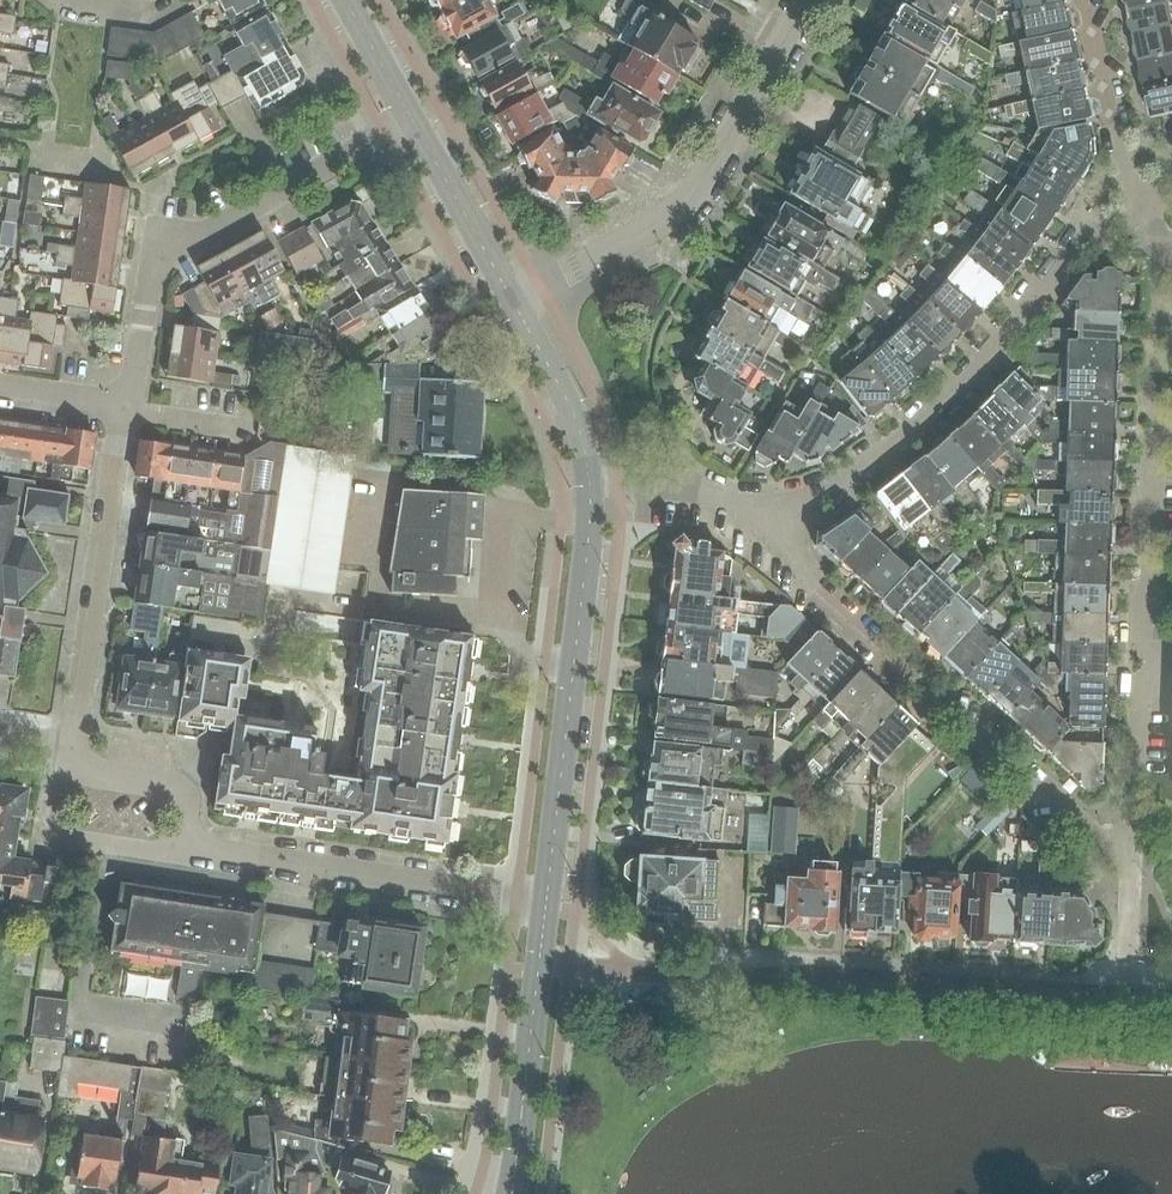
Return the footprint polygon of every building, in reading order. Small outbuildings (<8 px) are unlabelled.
[(218,1),(231,24),(264,6),(262,2),(263,0),(207,0),(210,6),(218,1)] [(429,0),(432,6),(436,6),(438,10),(456,0),(429,0)] [(438,10),(439,10),(439,11),(441,15),(439,19),(443,25),(447,25),(449,29),(450,29),(455,39),(464,34),(467,39),(463,41),(464,42),(468,40),(478,35),(480,39),(511,22),(524,15),(518,4),(501,14),(504,19),(498,22),(495,18),(497,17),(490,4),(491,0),(456,0),(438,10)] [(620,9),(624,16),(629,19),(616,40),(622,44),(666,70),(676,76),(680,69),(686,73),(699,51),(693,47),(697,41),(681,31),(682,30),(666,20),(665,22),(653,14),(652,15),(640,7),(645,0),(625,0),(620,9)] [(708,11),(709,9),(708,8),(713,0),(688,0),(708,11)] [(903,1),(935,20),(941,24),(942,23),(950,28),(966,1),(966,0),(903,0),(903,1)] [(1063,2),(1063,0),(1019,0),(1021,12),(1063,2)] [(1124,1),(1127,4),(1128,9),(1167,0),(1124,0),(1124,1)] [(1134,35),(1171,27),(1171,0),(1167,0),(1128,9),(1130,18),(1129,22),(1131,28),(1133,31),(1134,35)] [(976,7),(974,12),(994,24),(995,11),(979,2),(976,7)] [(1019,12),(1011,14),(1017,42),(1025,40),(1068,31),(1068,27),(1070,23),(1069,17),(1065,14),(1064,12),(1065,11),(1064,9),(1063,2),(1021,12),(1019,12)] [(952,49),(958,39),(952,36),(955,32),(941,24),(935,20),(933,24),(900,5),(894,16),(894,17),(887,17),(882,27),(885,32),(883,34),(928,60),(936,65),(947,46),(952,49)] [(268,14),(266,10),(234,28),(245,48),(226,58),(232,70),(235,75),(287,46),(276,26),(277,22),(273,15),(268,14)] [(205,37),(191,12),(188,14),(189,15),(180,20),(180,19),(178,20),(191,44),(205,37)] [(15,26),(16,16),(0,14),(0,24),(15,26)] [(568,14),(557,20),(563,32),(574,26),(568,14)] [(191,44),(178,20),(176,21),(177,22),(168,27),(167,25),(165,27),(179,51),(191,44)] [(465,65),(470,65),(477,77),(513,57),(515,62),(532,53),(524,38),(521,40),(511,22),(480,39),(461,49),(463,53),(461,58),(465,65)] [(0,24),(0,33),(13,35),(15,26),(0,24)] [(179,51),(165,27),(163,28),(164,29),(154,34),(160,62),(179,51)] [(1140,62),(1171,55),(1171,27),(1134,35),(1136,44),(1135,49),(1137,55),(1139,58),(1140,62)] [(111,28),(107,55),(122,57),(126,29),(124,29),(123,31),(113,29),(113,28),(111,28)] [(126,29),(122,57),(136,59),(140,31),(138,31),(138,32),(128,31),(128,30),(126,29)] [(160,62),(154,34),(154,33),(152,32),(151,34),(142,33),(142,31),(140,31),(136,59),(160,62)] [(1070,31),(1068,31),(1025,40),(998,46),(1000,59),(1020,55),(1023,71),(1075,60),(1075,58),(1078,55),(1076,46),(1072,44),(1071,42),(1072,41),(1070,31)] [(868,50),(863,57),(866,64),(865,66),(920,98),(929,83),(932,85),(935,80),(943,85),(944,84),(950,74),(937,66),(935,69),(931,67),(881,38),(874,49),(868,50)] [(967,39),(961,50),(989,67),(990,67),(991,60),(991,53),(967,39)] [(665,95),(676,76),(666,70),(622,44),(614,59),(603,54),(599,62),(592,74),(592,75),(611,86),(611,85),(615,79),(646,97),(656,103),(661,95),(661,96),(662,93),(665,95)] [(246,95),(256,112),(276,101),(275,99),(301,85),(303,85),(302,83),(304,77),(305,76),(304,76),(287,46),(235,75),(246,94),(246,95)] [(1140,62),(1142,71),(1141,76),(1142,82),(1145,84),(1146,89),(1171,84),(1171,55),(1140,62)] [(586,56),(580,67),(592,74),(599,62),(586,56)] [(535,95),(535,94),(553,85),(560,80),(571,62),(564,58),(557,68),(547,74),(538,79),(532,69),(523,74),(515,62),(490,76),(480,82),(482,86),(481,90),(484,96),(488,97),(495,110),(532,90),(535,95)] [(1079,70),(1078,69),(1076,60),(1075,60),(1023,71),(1004,75),(1007,88),(1026,84),(1030,99),(1030,100),(1081,89),(1081,87),(1084,84),(1082,74),(1078,73),(1078,71),(1079,70)] [(7,74),(9,64),(0,63),(0,73),(7,74)] [(209,82),(219,76),(211,63),(201,68),(209,82)] [(920,98),(865,66),(864,67),(857,68),(852,75),(855,82),(848,93),(907,127),(914,116),(911,114),(920,98)] [(219,77),(233,102),(246,95),(246,94),(235,75),(232,70),(219,77)] [(950,74),(944,84),(968,98),(974,88),(950,74)] [(219,77),(207,84),(215,99),(221,109),(233,102),(219,77)] [(137,81),(128,86),(136,101),(145,97),(145,96),(137,81)] [(193,81),(170,94),(174,102),(175,102),(197,142),(220,129),(206,104),(210,102),(215,99),(207,84),(198,89),(193,81)] [(1146,89),(1146,92),(1145,97),(1147,104),(1150,108),(1153,118),(1164,116),(1171,114),(1171,84),(1146,89)] [(654,114),(655,111),(611,85),(611,86),(601,102),(595,98),(591,105),(564,89),(559,97),(562,102),(566,109),(577,115),(584,120),(587,115),(616,132),(617,130),(634,140),(640,138),(646,128),(650,130),(658,116),(654,114)] [(1037,130),(1086,119),(1088,119),(1088,116),(1090,113),(1088,103),(1083,102),(1084,100),(1085,99),(1083,89),(1081,89),(1030,100),(1030,99),(1009,103),(1013,117),(1033,113),(1037,130)] [(175,102),(174,102),(163,109),(153,92),(145,96),(145,97),(176,153),(197,142),(175,102)] [(557,120),(560,124),(563,123),(577,115),(566,109),(562,102),(545,112),(535,94),(535,95),(498,115),(500,119),(498,123),(502,130),(506,130),(513,144),(524,138),(557,120)] [(145,118),(133,125),(155,165),(176,153),(145,97),(136,101),(145,118)] [(307,115),(299,99),(278,111),(287,127),(307,115)] [(823,146),(821,151),(823,152),(822,154),(851,170),(863,150),(862,149),(880,117),(851,101),(833,132),(832,132),(830,136),(823,146)] [(1165,123),(1171,121),(1171,114),(1164,116),(1165,123)] [(155,165),(133,125),(120,132),(110,115),(102,120),(111,137),(110,138),(132,178),(155,165)] [(531,167),(535,173),(539,179),(533,190),(554,202),(559,191),(562,191),(565,202),(574,203),(582,203),(586,192),(588,192),(593,203),(615,192),(609,181),(613,175),(617,168),(620,170),(623,166),(628,166),(632,159),(630,155),(632,150),(598,130),(598,128),(584,120),(577,115),(563,123),(571,138),(565,138),(559,141),(552,128),(527,143),(516,149),(519,153),(516,157),(520,164),(525,165),(528,169),(531,167)] [(39,116),(37,129),(50,131),(51,118),(39,116)] [(1075,180),(1076,180),(1077,177),(1082,177),(1087,170),(1085,164),(1086,163),(1087,163),(1091,155),(1092,155),(1091,139),(1090,139),(1087,124),(1052,131),(1045,142),(1038,139),(1030,152),(1075,180)] [(936,152),(942,142),(917,127),(911,138),(936,152)] [(1075,180),(1030,152),(1013,142),(1005,156),(1020,164),(1013,177),(1058,205),(1060,203),(1065,203),(1070,195),(1068,191),(1069,188),(1070,188),(1075,180)] [(823,222),(842,234),(847,237),(852,239),(855,233),(859,235),(870,217),(856,209),(871,183),(860,177),(861,176),(851,170),(822,154),(814,149),(813,151),(805,152),(804,151),(798,160),(800,161),(803,167),(802,169),(803,171),(790,193),(827,215),(823,222)] [(1037,234),(1041,230),(1047,228),(1052,222),(1050,216),(1052,214),(1052,215),(1059,206),(1058,205),(1013,177),(999,169),(983,159),(976,171),(992,180),(1005,187),(994,202),(1001,206),(999,210),(1037,235),(1037,234)] [(86,183),(83,199),(64,196),(63,206),(127,215),(131,190),(86,183)] [(42,191),(28,189),(26,200),(41,202),(42,191)] [(1038,235),(1037,234),(1037,235),(999,210),(970,190),(963,201),(984,216),(975,228),(1019,260),(1020,259),(1026,258),(1030,252),(1029,246),(1031,244),(1038,235)] [(8,198),(4,222),(16,224),(20,199),(8,198)] [(350,202),(311,224),(311,225),(326,249),(332,244),(338,252),(340,255),(355,245),(349,235),(371,221),(360,204),(360,203),(353,202),(351,201),(350,202)] [(769,217),(763,226),(767,232),(765,235),(812,262),(811,263),(822,270),(833,252),(837,254),(841,248),(847,237),(842,234),(840,238),(830,231),(784,203),(775,218),(769,217)] [(127,215),(63,206),(61,215),(80,218),(78,233),(124,239),(127,215)] [(34,214),(24,213),(23,225),(38,227),(40,218),(34,214)] [(1011,271),(1011,270),(1012,269),(1013,270),(1020,261),(1019,260),(975,228),(964,220),(955,231),(966,239),(956,251),(1000,285),(1001,283),(1007,283),(1012,277),(1011,271)] [(340,255),(335,258),(339,264),(337,265),(338,266),(344,276),(366,261),(362,254),(383,240),(371,221),(349,235),(355,245),(340,255)] [(304,228),(291,235),(308,267),(321,260),(304,228)] [(262,231),(240,243),(271,300),(279,296),(270,279),(284,271),(262,231)] [(45,252),(56,254),(120,264),(124,239),(78,233),(76,247),(47,243),(45,252)] [(308,267),(291,235),(278,241),(296,273),(308,267)] [(746,267),(796,296),(805,282),(815,288),(818,283),(832,291),(838,279),(822,270),(811,263),(812,262),(765,235),(757,249),(756,250),(748,251),(744,259),(747,265),(746,267)] [(847,237),(841,248),(863,261),(864,259),(869,250),(852,239),(847,237)] [(350,284),(354,290),(398,262),(383,240),(362,254),(366,261),(344,276),(345,277),(340,279),(345,287),(350,284)] [(245,305),(262,305),(271,300),(240,243),(218,255),(245,305)] [(992,301),(991,296),(993,294),(994,295),(1001,286),(1000,285),(956,251),(946,243),(937,254),(948,263),(938,274),(980,310),(982,308),(987,307),(992,302),(992,301)] [(894,248),(887,257),(895,263),(902,255),(894,248)] [(120,264),(56,254),(54,264),(73,266),(72,280),(71,281),(117,288),(120,264)] [(191,289),(182,295),(192,314),(221,318),(223,317),(245,305),(218,255),(196,268),(204,282),(191,289)] [(331,269),(325,258),(317,263),(323,273),(331,269)] [(361,302),(347,311),(352,321),(360,316),(413,286),(398,262),(354,290),(361,301),(361,302)] [(973,319),(980,312),(981,311),(980,310),(938,274),(928,266),(919,275),(929,285),(919,296),(959,333),(961,331),(966,331),(972,326),(971,320),(972,319),(973,319)] [(1096,273),(1096,276),(1086,275),(1086,276),(1082,276),(1064,301),(1062,305),(1073,313),(1117,314),(1118,295),(1117,295),(1118,274),(1115,274),(1112,270),(1104,269),(1100,273),(1096,273)] [(737,277),(724,299),(726,301),(776,331),(777,330),(788,312),(805,322),(813,308),(795,297),(793,301),(792,301),(741,270),(739,273),(742,274),(739,279),(737,277)] [(893,273),(888,279),(903,292),(908,286),(893,273)] [(66,317),(67,317),(88,320),(88,319),(83,319),(85,309),(113,313),(117,288),(71,281),(72,280),(63,278),(59,305),(67,307),(66,317)] [(413,286),(360,316),(364,323),(378,315),(389,333),(428,309),(422,301),(414,287),(413,286)] [(939,353),(940,354),(945,354),(950,348),(950,342),(951,341),(952,342),(959,333),(919,296),(908,286),(903,292),(902,292),(899,295),(904,301),(909,305),(898,316),(937,356),(937,355),(939,353)] [(930,364),(937,357),(938,356),(937,355),(937,356),(898,316),(882,301),(867,287),(858,297),(871,310),(879,318),(888,326),(877,337),(915,377),(917,376),(922,376),(928,370),(928,365),(929,364),(930,364)] [(313,305),(318,314),(333,305),(328,296),(313,305)] [(9,298),(0,297),(0,359),(9,298)] [(9,298),(0,359),(0,363),(24,366),(30,321),(29,321),(16,319),(18,300),(9,298)] [(806,348),(777,330),(776,331),(726,301),(720,310),(721,311),(720,313),(712,313),(707,320),(711,328),(711,329),(763,360),(773,342),(800,357),(806,348)] [(275,308),(259,316),(267,332),(283,324),(275,308)] [(346,309),(330,319),(336,329),(352,321),(347,311),(346,309)] [(399,348),(387,356),(392,365),(419,364),(442,361),(453,360),(445,348),(446,348),(448,339),(447,339),(428,309),(389,333),(399,348)] [(62,348),(63,348),(66,326),(56,324),(57,315),(30,312),(29,321),(30,321),(24,366),(49,370),(53,342),(63,343),(62,348)] [(1116,344),(1116,339),(1116,333),(1120,329),(1120,322),(1117,317),(1117,315),(1117,314),(1073,313),(1072,330),(1051,329),(1051,330),(1050,339),(1050,340),(1059,340),(1116,344)] [(174,325),(170,351),(215,358),(221,318),(192,314),(190,328),(174,325)] [(336,329),(332,332),(337,341),(364,324),(364,323),(360,316),(352,321),(336,329)] [(907,385),(915,378),(915,377),(877,337),(867,327),(857,336),(861,341),(851,351),(891,398),(892,397),(893,396),(899,397),(905,392),(905,387),(907,385)] [(694,357),(704,363),(746,387),(756,371),(777,383),(784,372),(763,360),(711,329),(710,329),(704,339),(705,339),(704,340),(696,340),(692,348),(695,355),(694,357)] [(1043,329),(1038,335),(1042,339),(1050,339),(1051,330),(1043,329)] [(301,330),(299,339),(304,340),(311,341),(313,332),(305,331),(301,330)] [(314,341),(313,341),(311,341),(304,340),(299,339),(261,333),(255,365),(282,366),(310,365),(312,353),(314,341)] [(1065,355),(1026,353),(1025,367),(1057,369),(1057,370),(1115,374),(1116,373),(1116,364),(1115,363),(1115,361),(1119,362),(1120,346),(1116,346),(1116,344),(1059,340),(1059,341),(1066,342),(1065,355)] [(881,406),(882,406),(883,405),(883,406),(892,398),(892,397),(891,398),(851,351),(850,349),(840,358),(844,365),(833,374),(866,417),(869,416),(875,417),(881,412),(881,406)] [(215,358),(170,351),(166,377),(211,383),(212,382),(230,385),(232,375),(213,373),(215,358)] [(312,353),(310,365),(330,363),(330,352),(312,353)] [(385,353),(365,366),(383,365),(392,365),(387,356),(385,353)] [(736,406),(747,389),(747,388),(746,387),(704,363),(693,381),(692,381),(695,392),(696,392),(708,400),(700,414),(701,415),(704,412),(710,415),(707,420),(716,425),(713,431),(714,440),(724,446),(732,444),(748,452),(765,424),(736,406)] [(383,365),(382,393),(395,394),(392,451),(422,453),(422,457),(423,457),(476,460),(478,460),(483,384),(483,383),(481,382),(481,383),(428,380),(428,379),(426,379),(426,380),(418,379),(419,364),(392,365),(383,365)] [(1047,401),(1068,401),(1113,403),(1115,403),(1115,393),(1114,393),(1114,391),(1118,391),(1119,376),(1115,376),(1115,374),(1057,370),(1056,387),(1036,386),(1035,389),(1047,401)] [(1038,443),(1045,435),(1033,424),(1035,422),(1032,419),(1045,405),(1012,374),(1010,376),(1005,376),(1000,381),(1000,386),(998,388),(991,395),(991,396),(992,395),(1027,431),(1026,432),(1038,443)] [(232,375),(230,385),(239,386),(240,376),(232,375)] [(777,459),(785,463),(790,454),(818,405),(828,389),(818,383),(801,411),(785,401),(780,410),(779,409),(753,453),(756,455),(756,463),(764,467),(771,463),(773,465),(777,459)] [(978,408),(976,411),(971,416),(1004,452),(1018,467),(1024,459),(1013,448),(1013,443),(1026,432),(1027,431),(992,395),(991,396),(990,397),(985,397),(978,403),(978,408)] [(1113,433),(1114,423),(1113,423),(1113,421),(1116,421),(1117,407),(1113,407),(1113,403),(1068,401),(1067,420),(1062,422),(1051,422),(1048,431),(1066,431),(1113,433)] [(790,454),(797,458),(804,462),(806,465),(818,462),(818,459),(825,447),(831,450),(860,428),(860,427),(866,423),(851,404),(844,417),(818,405),(790,454)] [(997,492),(999,490),(1006,482),(1001,475),(999,477),(989,466),(1004,452),(971,416),(969,418),(963,418),(958,423),(957,428),(955,430),(954,430),(948,436),(980,474),(997,492)] [(9,473),(17,422),(11,421),(11,419),(0,417),(0,472),(9,473)] [(17,422),(9,473),(18,475),(20,461),(37,463),(43,424),(23,421),(23,423),(17,422)] [(49,479),(59,481),(61,481),(68,430),(62,429),(62,427),(43,424),(37,463),(51,465),(49,479)] [(71,482),(72,478),(73,467),(89,470),(95,432),(75,429),(74,431),(68,430),(61,481),(71,482)] [(1114,433),(1113,433),(1066,431),(1048,431),(1039,444),(1058,444),(1057,461),(1112,463),(1112,460),(1115,460),(1116,446),(1112,446),(1112,443),(1113,443),(1114,433)] [(932,450),(932,451),(925,456),(953,492),(968,511),(978,502),(965,486),(980,474),(948,436),(946,439),(941,438),(936,443),(935,448),(933,450),(932,450)] [(151,495),(162,497),(170,443),(169,443),(168,445),(164,444),(164,442),(142,439),(136,477),(153,479),(151,495)] [(226,511),(221,543),(270,550),(285,445),(286,443),(272,441),(263,447),(246,456),(245,454),(244,454),(236,512),(226,510),(226,511)] [(185,505),(193,449),(188,448),(188,446),(170,443),(162,497),(161,501),(165,502),(175,503),(185,505)] [(197,486),(211,488),(217,450),(199,447),(198,450),(193,449),(185,505),(194,506),(197,486)] [(239,453),(221,451),(215,489),(229,491),(226,510),(236,512),(244,454),(243,454),(243,456),(238,456),(239,453)] [(908,468),(899,475),(943,531),(952,524),(954,521),(939,503),(953,492),(925,456),(922,458),(918,458),(912,462),(911,467),(909,469),(908,468)] [(1112,473),(1112,463),(1057,461),(1034,461),(1034,470),(1053,471),(1056,475),(1064,475),(1064,491),(1064,492),(1110,493),(1110,490),(1114,490),(1115,476),(1111,476),(1111,473),(1112,473)] [(877,493),(874,496),(903,532),(916,521),(923,529),(932,540),(943,531),(899,475),(891,482),(891,483),(889,485),(883,485),(878,489),(877,493)] [(65,526),(70,495),(30,489),(31,483),(34,483),(34,482),(0,477),(0,676),(14,678),(24,615),(24,611),(24,610),(16,609),(17,604),(47,575),(27,538),(27,533),(34,534),(35,527),(36,521),(65,526)] [(484,495),(401,489),(388,573),(392,573),(390,592),(456,597),(457,577),(461,577),(461,576),(460,576),(461,566),(466,563),(467,553),(462,550),(462,540),(481,541),(481,540),(480,540),(483,496),(484,496),(484,495)] [(1110,507),(1110,494),(1110,493),(1064,492),(1064,491),(1037,491),(1036,505),(1059,506),(1059,524),(1063,524),(1109,525),(1109,522),(1113,518),(1114,511),(1110,507)] [(872,499),(858,511),(875,526),(886,516),(879,508),(872,499)] [(184,533),(183,538),(221,543),(226,511),(194,506),(185,505),(175,503),(165,502),(161,501),(150,500),(149,511),(146,513),(144,521),(147,523),(146,528),(184,533)] [(817,533),(816,545),(829,558),(831,556),(839,562),(868,532),(875,526),(858,511),(857,509),(851,515),(850,514),(847,516),(843,515),(837,519),(837,523),(822,533),(817,533)] [(952,524),(943,531),(953,544),(954,545),(963,538),(952,524)] [(1036,553),(1046,554),(1054,554),(1108,555),(1109,545),(1109,543),(1112,543),(1113,528),(1109,528),(1109,525),(1063,524),(1062,541),(1036,540),(1036,553)] [(868,532),(839,562),(841,564),(842,568),(847,573),(851,573),(853,574),(853,575),(860,581),(888,551),(904,539),(897,531),(880,544),(868,532)] [(943,531),(932,540),(942,553),(953,544),(943,531)] [(141,558),(140,565),(265,582),(270,550),(221,543),(183,538),(145,532),(141,558)] [(669,592),(669,593),(726,599),(731,560),(721,555),(722,554),(706,552),(707,544),(695,542),(695,544),(684,542),(680,537),(671,545),(674,550),(672,571),(671,571),(671,573),(670,573),(664,577),(663,587),(667,592),(669,592)] [(1027,540),(1027,553),(1036,553),(1036,540),(1027,540)] [(888,551),(860,581),(861,582),(863,583),(862,587),(868,592),(872,592),(874,593),(873,594),(880,600),(921,556),(916,550),(902,563),(888,551)] [(1107,585),(1107,577),(1108,575),(1111,570),(1112,561),(1108,557),(1108,555),(1054,554),(1054,573),(1053,583),(1107,585)] [(896,614),(895,615),(902,621),(903,620),(905,622),(903,625),(913,636),(916,633),(918,634),(961,588),(948,576),(961,563),(951,555),(932,575),(896,614)] [(921,556),(880,600),(881,600),(896,614),(932,575),(926,569),(930,565),(922,556),(921,556)] [(135,603),(163,607),(259,621),(265,586),(265,582),(140,565),(135,603)] [(974,573),(974,574),(980,580),(988,570),(982,565),(974,573)] [(961,588),(918,634),(925,640),(925,641),(928,643),(928,650),(933,655),(941,655),(943,657),(977,621),(976,620),(985,610),(971,596),(981,585),(981,581),(980,580),(974,574),(961,588)] [(1107,597),(1107,595),(1107,585),(1053,583),(1035,583),(1023,583),(1022,593),(1053,594),(1053,613),(1106,615),(1106,613),(1110,609),(1110,600),(1107,597)] [(659,605),(657,624),(666,625),(666,626),(724,632),(726,613),(767,618),(778,605),(726,599),(669,593),(669,594),(670,594),(668,606),(659,605)] [(147,714),(155,659),(163,607),(135,603),(131,629),(144,631),(141,658),(122,655),(118,683),(122,684),(118,710),(139,713),(139,709),(144,710),(144,714),(147,714)] [(767,618),(765,637),(783,639),(802,619),(788,606),(778,605),(767,618)] [(977,621),(943,657),(965,678),(996,642),(983,631),(986,627),(984,625),(990,618),(985,613),(986,611),(985,610),(976,620),(977,621)] [(1053,613),(1026,613),(1025,613),(1029,624),(1052,625),(1052,643),(1060,643),(1105,645),(1106,615),(1053,613)] [(190,635),(189,639),(200,641),(201,634),(248,640),(259,632),(260,625),(193,615),(190,635)] [(802,619),(783,639),(797,652),(816,632),(802,619)] [(358,691),(373,694),(373,692),(462,706),(463,704),(468,705),(470,685),(465,685),(469,658),(474,659),(477,640),(472,639),(473,636),(368,620),(368,624),(372,625),(371,634),(370,642),(365,642),(361,670),(366,671),(363,688),(358,687),(358,691)] [(656,642),(655,653),(659,658),(661,658),(661,659),(719,666),(720,663),(745,666),(749,635),(724,632),(666,626),(665,636),(664,636),(663,638),(662,638),(656,642)] [(797,652),(785,665),(797,675),(790,683),(795,688),(791,692),(796,697),(796,696),(838,651),(830,644),(829,643),(828,637),(825,634),(819,634),(816,631),(816,632),(797,652)] [(996,642),(965,678),(971,683),(986,697),(1018,662),(1003,648),(1013,637),(1007,631),(996,642)] [(175,633),(174,643),(188,645),(189,639),(190,635),(184,634),(175,633)] [(244,699),(244,698),(250,658),(223,654),(224,643),(212,642),(211,653),(187,649),(175,736),(195,739),(206,732),(207,725),(219,727),(230,729),(230,727),(232,727),(233,715),(235,716),(238,698),(244,699)] [(1104,675),(1105,645),(1060,643),(1060,663),(1047,663),(1047,674),(1056,674),(1069,674),(1104,675)] [(791,707),(789,710),(789,711),(795,716),(805,705),(811,698),(823,709),(859,671),(856,668),(856,662),(852,659),(847,659),(838,651),(796,696),(799,699),(791,707)] [(180,664),(184,665),(185,656),(169,654),(168,661),(155,659),(147,714),(165,717),(166,713),(171,714),(170,718),(172,718),(180,664)] [(724,682),(736,683),(735,693),(775,698),(778,672),(719,666),(661,659),(660,660),(661,660),(660,669),(659,670),(659,672),(657,674),(656,676),(654,678),(654,681),(654,684),(654,686),(655,689),(657,691),(657,693),(722,701),(724,682)] [(1018,662),(986,697),(1007,717),(1030,692),(1036,685),(1034,682),(1036,680),(1039,682),(1046,674),(1047,674),(1047,663),(1042,661),(1030,674),(1025,669),(1018,662)] [(812,721),(808,725),(815,731),(817,729),(829,740),(831,739),(840,729),(878,690),(878,689),(864,676),(859,671),(823,709),(812,721)] [(1046,674),(1039,682),(1052,694),(1053,694),(1054,694),(1046,674)] [(1047,674),(1046,674),(1054,694),(1057,693),(1056,674),(1047,674)] [(1102,729),(1102,728),(1103,705),(1102,705),(1102,698),(1103,698),(1103,694),(1106,691),(1107,682),(1104,679),(1104,675),(1069,674),(1068,723),(1070,728),(1091,728),(1102,729)] [(811,759),(805,766),(815,775),(821,768),(847,739),(858,749),(859,748),(896,707),(894,705),(895,699),(889,694),(884,695),(878,690),(840,729),(831,739),(829,740),(811,759)] [(373,692),(373,694),(371,712),(366,712),(362,740),(366,741),(364,758),(363,761),(457,774),(460,754),(455,753),(459,726),(464,727),(467,708),(462,707),(462,706),(373,692)] [(1030,692),(1007,717),(1032,741),(1033,744),(1039,750),(1043,751),(1045,753),(1066,732),(1068,729),(1065,724),(1030,692)] [(649,705),(647,716),(654,722),(653,725),(654,726),(653,737),(732,746),(731,749),(742,750),(772,754),(774,739),(746,736),(747,730),(722,728),(725,705),(712,704),(657,698),(656,701),(649,705)] [(896,707),(859,748),(878,766),(917,725),(913,721),(914,717),(909,712),(905,713),(897,706),(897,707),(896,707)] [(775,710),(774,727),(789,711),(789,710),(775,710)] [(278,819),(292,724),(235,716),(233,715),(232,727),(230,727),(230,729),(232,729),(228,756),(221,755),(213,809),(223,811),(222,815),(241,818),(241,813),(257,816),(256,820),(275,823),(276,819),(278,819)] [(333,827),(348,829),(356,781),(320,775),(323,755),(316,754),(317,749),(313,748),(316,728),(292,724),(278,819),(279,819),(279,824),(298,827),(298,822),(313,824),(313,829),(332,832),(333,827)] [(1066,732),(1045,753),(1050,757),(1069,776),(1075,782),(1076,783),(1079,783),(1080,785),(1083,789),(1093,790),(1098,786),(1098,784),(1100,784),(1101,768),(1101,744),(1102,729),(1091,728),(1091,737),(1086,737),(1085,744),(1064,743),(1068,738),(1066,736),(1068,734),(1066,732)] [(772,754),(771,763),(775,763),(783,755),(792,745),(774,738),(774,739),(772,754)] [(644,765),(643,773),(648,778),(648,782),(711,789),(713,768),(713,765),(720,766),(722,750),(653,743),(652,758),(650,757),(650,761),(644,765)] [(920,768),(898,748),(877,770),(877,781),(906,782),(920,768)] [(742,750),(741,765),(771,768),(771,763),(772,754),(742,750)] [(457,776),(457,774),(363,761),(364,758),(359,757),(356,781),(348,829),(389,835),(388,840),(407,843),(407,838),(424,841),(424,845),(443,848),(443,844),(447,844),(447,841),(452,842),(455,822),(450,822),(454,795),(459,796),(461,777),(457,776)] [(711,789),(648,782),(645,808),(644,808),(644,811),(643,811),(636,816),(635,826),(639,831),(641,831),(641,834),(677,838),(721,842),(726,790),(718,789),(711,789)] [(17,834),(19,823),(20,820),(17,820),(17,815),(21,815),(25,791),(1,788),(1,792),(0,792),(0,831),(17,834)] [(845,908),(843,930),(847,936),(867,937),(867,931),(874,931),(874,932),(895,934),(895,933),(896,933),(897,901),(898,901),(900,873),(898,872),(903,793),(881,816),(874,815),(872,862),(862,862),(862,869),(850,868),(848,908),(845,908)] [(991,810),(1002,820),(1010,811),(1000,801),(991,810)] [(794,855),(795,852),(798,808),(774,807),(770,853),(794,855)] [(1010,812),(990,832),(999,842),(1019,843),(1019,821),(1010,812)] [(769,855),(770,817),(750,816),(749,854),(769,855)] [(37,918),(54,921),(62,869),(44,866),(44,868),(32,866),(32,864),(21,863),(22,856),(24,856),(25,854),(14,852),(17,834),(0,831),(0,905),(7,906),(6,913),(37,918)] [(832,839),(832,852),(842,852),(843,839),(832,839)] [(663,926),(664,919),(715,922),(719,861),(638,856),(638,860),(631,860),(623,866),(623,875),(629,882),(637,882),(637,887),(635,924),(663,926)] [(764,904),(763,926),(809,929),(812,930),(816,934),(816,935),(826,936),(832,931),(834,931),(838,872),(835,872),(836,863),(810,861),(809,870),(805,870),(805,879),(785,878),(785,887),(773,886),(772,905),(764,904)] [(1015,883),(1012,941),(1013,942),(1014,941),(1016,941),(1021,949),(1029,949),(1035,942),(1037,943),(1037,942),(1046,942),(1052,865),(1052,863),(1038,862),(1037,885),(1015,883)] [(1099,923),(1092,911),(1077,890),(1058,889),(1061,883),(1062,866),(1052,865),(1046,942),(1046,944),(1071,946),(1071,945),(1091,946),(1098,940),(1099,923)] [(900,873),(898,901),(902,901),(902,917),(913,918),(912,934),(917,941),(926,941),(931,936),(933,936),(938,942),(947,942),(952,937),(954,937),(956,901),(958,902),(960,874),(958,874),(958,873),(934,872),(934,878),(919,877),(919,874),(900,873)] [(991,940),(1012,941),(1015,883),(1015,878),(997,876),(997,874),(972,873),(971,875),(960,874),(958,902),(966,902),(965,915),(971,916),(969,940),(972,940),(976,946),(985,946),(989,941),(991,941),(991,940)] [(198,968),(205,969),(205,966),(253,973),(263,905),(226,899),(226,895),(133,881),(133,884),(120,882),(115,909),(106,916),(113,925),(109,951),(123,953),(123,956),(181,965),(176,996),(193,998),(198,968)] [(314,950),(315,950),(350,955),(346,983),(350,984),(352,987),(359,988),(365,986),(410,993),(411,989),(414,986),(415,980),(413,973),(417,948),(421,944),(422,938),(420,933),(420,929),(412,928),(412,924),(367,918),(367,922),(354,920),(353,922),(345,921),(344,925),(318,921),(314,950)] [(64,1040),(69,1001),(35,997),(30,1035),(64,1040)] [(337,1034),(334,1057),(406,1067),(406,1065),(405,1065),(408,1046),(409,1042),(411,1043),(412,1040),(414,1037),(415,1034),(415,1030),(414,1026),(414,1024),(346,1015),(347,1002),(303,997),(301,1019),(315,1021),(314,1026),(328,1028),(328,1030),(329,1032),(330,1032),(331,1033),(337,1034)] [(29,1069),(60,1073),(62,1057),(65,1042),(33,1038),(29,1069)] [(62,1057),(60,1073),(56,1097),(74,1100),(76,1084),(119,1090),(112,1139),(82,1134),(82,1138),(78,1142),(77,1150),(79,1154),(78,1166),(76,1178),(82,1179),(81,1186),(111,1190),(112,1183),(114,1184),(118,1161),(121,1161),(127,1120),(133,1121),(133,1116),(138,1084),(140,1072),(141,1069),(62,1057)] [(406,1067),(334,1057),(337,1058),(334,1085),(320,1083),(319,1096),(331,1097),(401,1106),(403,1087),(402,1087),(405,1068),(406,1067)] [(138,1084),(139,1084),(170,1088),(172,1077),(141,1072),(140,1072),(138,1084)] [(0,1111),(0,1174),(13,1176),(15,1168),(34,1170),(43,1114),(37,1113),(39,1101),(20,1098),(22,1085),(4,1082),(0,1111)] [(246,1100),(249,1086),(230,1082),(227,1096),(246,1100)] [(170,1088),(139,1084),(138,1084),(133,1116),(133,1121),(131,1134),(143,1136),(140,1156),(142,1157),(140,1169),(138,1168),(135,1187),(139,1192),(147,1193),(196,1193),(197,1193),(197,1191),(201,1192),(204,1193),(211,1193),(212,1193),(214,1193),(216,1182),(223,1183),(225,1167),(222,1167),(221,1153),(202,1150),(201,1155),(181,1152),(183,1140),(175,1139),(174,1141),(162,1139),(168,1098),(170,1088)] [(401,1136),(400,1132),(400,1130),(398,1129),(398,1126),(397,1126),(400,1107),(401,1106),(331,1097),(328,1121),(315,1120),(313,1131),(285,1124),(284,1132),(313,1140),(314,1140),(348,1148),(362,1152),(366,1141),(399,1145),(399,1143),(401,1139),(401,1136)] [(270,1193),(268,1193),(271,1173),(265,1117),(254,1119),(252,1136),(254,1156),(236,1153),(232,1183),(234,1183),(233,1188),(238,1189),(237,1193),(270,1193)] [(320,1186),(322,1164),(314,1149),(314,1140),(313,1140),(284,1132),(274,1130),(276,1160),(284,1161),(283,1181),(288,1182),(287,1193),(328,1193),(329,1187),(320,1186)] [(389,1173),(345,1159),(348,1148),(314,1140),(314,1149),(322,1164),(339,1169),(336,1178),(342,1180),(340,1186),(353,1189),(351,1193),(383,1193),(387,1193),(389,1193),(393,1179),(387,1178),(389,1173)]
